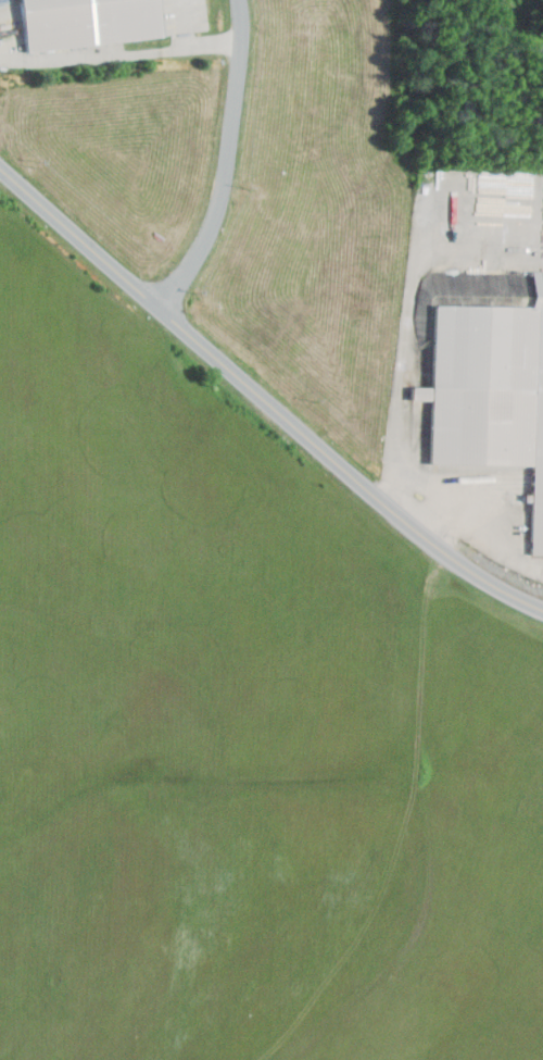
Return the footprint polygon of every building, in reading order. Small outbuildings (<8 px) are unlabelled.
[(29,49),(24,0),(161,0),(165,34),(29,49)] [(524,295),(523,304),(542,305),(542,296),(524,295)] [(430,304),(542,306),(542,554),(531,553),(531,463),(429,462),(430,304)]
